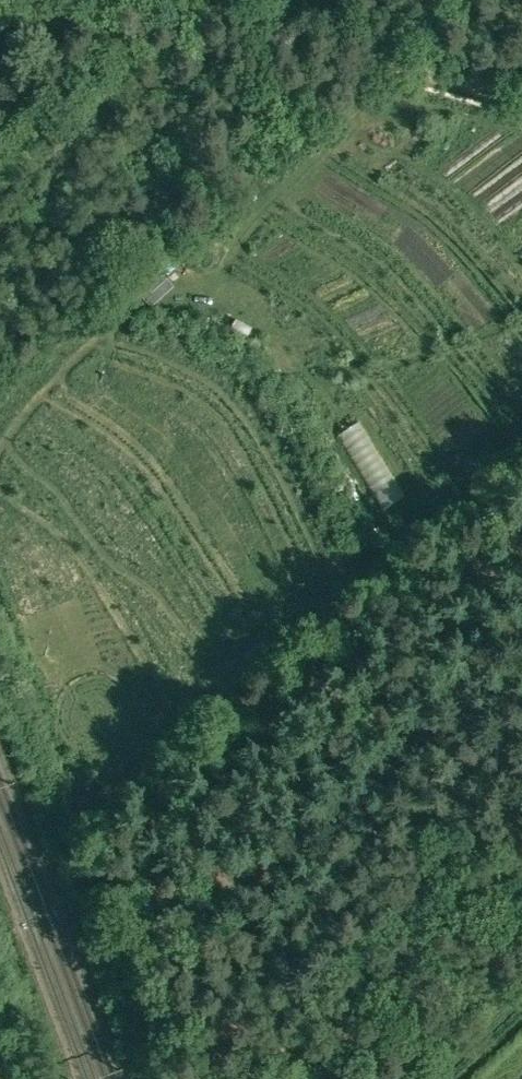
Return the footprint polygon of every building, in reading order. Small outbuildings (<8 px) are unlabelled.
[(152,265),(165,279),(173,272),(160,258),(152,265)] [(149,260),(134,273),(152,293),(166,280),(165,279),(152,265),(149,260)]
